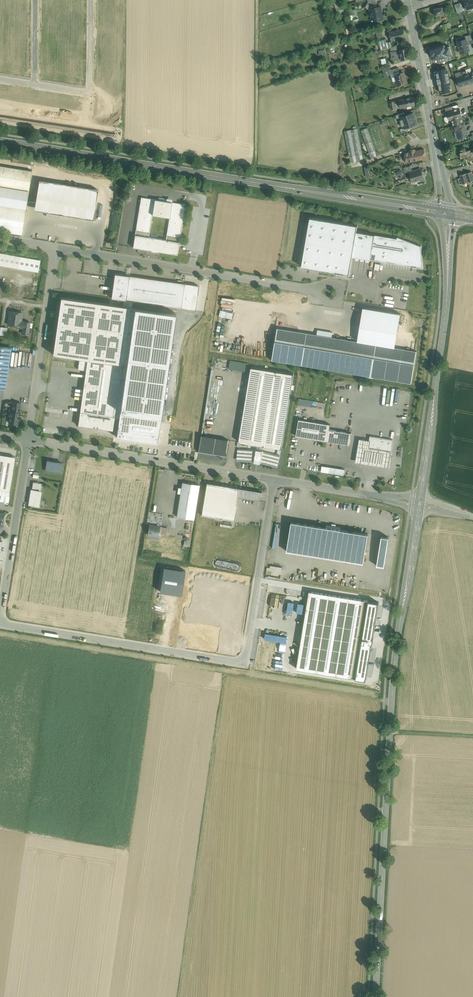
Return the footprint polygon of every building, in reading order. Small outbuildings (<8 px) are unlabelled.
[(464,0),(467,9),(472,7),(472,0),(465,0),(464,0)] [(341,1),(335,3),(338,14),(345,12),(341,1)] [(460,3),(455,5),(458,13),(463,11),(460,3)] [(377,7),(370,8),(372,21),(383,19),(381,6),(377,7)] [(443,7),(434,8),(436,16),(440,15),(440,16),(444,15),(444,13),(445,12),(445,9),(443,9),(443,7)] [(404,29),(395,31),(396,36),(397,39),(405,37),(404,29)] [(466,39),(468,45),(472,43),(472,42),(472,38),(471,34),(465,36),(466,39)] [(385,39),(379,42),(381,50),(391,47),(392,46),(391,41),(387,42),(386,42),(385,39)] [(466,39),(457,42),(461,53),(470,50),(468,45),(466,39)] [(445,45),(429,49),(432,57),(433,56),(434,60),(438,59),(439,62),(446,60),(446,59),(451,57),(450,56),(452,55),(450,46),(446,47),(445,45)] [(407,48),(400,49),(400,50),(391,52),(392,61),(402,59),(402,60),(409,58),(407,48)] [(399,71),(398,67),(391,69),(384,72),(385,76),(390,74),(391,74),(399,71)] [(446,68),(436,70),(437,79),(438,84),(439,84),(440,93),(450,91),(449,84),(450,84),(448,71),(446,71),(446,68)] [(467,74),(466,71),(461,72),(462,73),(460,73),(461,76),(456,77),(459,87),(472,82),(472,72),(467,74)] [(404,72),(395,75),(398,85),(407,82),(404,72)] [(413,97),(405,99),(399,100),(399,103),(400,108),(406,106),(406,107),(415,105),(413,97)] [(453,110),(447,112),(449,116),(451,116),(453,126),(454,125),(463,123),(460,114),(461,114),(460,108),(453,110)] [(414,113),(401,117),(404,129),(418,125),(414,113)] [(463,123),(454,125),(458,137),(467,135),(467,134),(465,127),(464,122),(463,123)] [(353,129),(344,131),(350,163),(363,160),(357,128),(356,128),(353,129)] [(377,156),(367,128),(361,130),(370,158),(377,156)] [(416,150),(414,149),(410,149),(409,151),(409,152),(404,153),(405,158),(409,157),(409,162),(426,159),(424,149),(416,150)] [(460,153),(461,155),(460,155),(461,158),(467,156),(468,161),(472,160),(472,149),(460,153)] [(0,166),(0,186),(29,191),(32,171),(0,166)] [(411,166),(404,168),(405,174),(409,172),(413,171),(411,166)] [(413,171),(409,172),(412,182),(424,178),(421,169),(413,171)] [(466,173),(460,175),(461,178),(462,183),(468,182),(466,173)] [(98,190),(41,180),(36,210),(47,212),(47,213),(59,215),(59,214),(93,220),(98,190)] [(0,186),(0,204),(26,209),(29,191),(0,186)] [(155,199),(141,197),(135,235),(149,237),(152,216),(155,199)] [(172,202),(155,199),(152,216),(169,219),(172,202)] [(169,219),(166,240),(179,242),(186,204),(172,202),(169,219)] [(22,233),(26,209),(0,204),(0,230),(22,233)] [(397,238),(357,231),(358,225),(310,217),(302,266),(337,272),(344,274),(349,274),(352,256),(356,257),(355,260),(359,260),(359,257),(361,258),(360,261),(364,261),(364,258),(366,259),(366,262),(369,262),(370,259),(413,267),(417,268),(417,267),(423,268),(421,246),(397,237),(397,238)] [(149,237),(135,235),(133,247),(152,250),(151,251),(159,252),(159,251),(177,255),(179,242),(166,240),(149,237)] [(0,253),(0,266),(39,273),(42,261),(0,253)] [(198,285),(115,274),(112,298),(195,310),(198,285)] [(131,307),(61,297),(53,354),(80,358),(87,359),(86,370),(80,411),(115,416),(131,307)] [(174,313),(134,307),(117,437),(157,442),(174,313)] [(401,314),(363,307),(357,341),(395,347),(401,314)] [(16,312),(10,311),(8,324),(18,326),(18,327),(23,328),(24,322),(22,322),(21,321),(22,313),(20,312),(19,311),(17,311),(16,312)] [(30,322),(24,321),(24,322),(23,328),(22,333),(28,334),(30,322)] [(307,333),(277,328),(276,339),(272,359),(302,364),(307,333)] [(317,334),(307,333),(302,364),(368,375),(411,383),(416,351),(395,347),(357,341),(332,337),(317,334)] [(197,334),(195,346),(201,347),(203,335),(197,334)] [(0,346),(0,388),(6,389),(12,347),(0,346)] [(87,359),(80,358),(78,369),(86,370),(87,359)] [(294,374),(251,367),(251,369),(240,435),(239,442),(281,448),(290,395),(294,374)] [(297,403),(321,408),(323,402),(299,397),(297,403)] [(21,403),(13,401),(12,411),(10,411),(9,416),(10,416),(9,422),(13,423),(13,425),(19,425),(20,419),(21,416),(20,416),(20,412),(19,412),(21,403)] [(115,416),(80,411),(78,425),(94,427),(94,425),(95,425),(95,427),(97,428),(97,426),(98,426),(98,428),(113,430),(115,416)] [(326,423),(299,419),(296,436),(316,439),(328,441),(329,429),(330,429),(330,424),(326,423)] [(330,429),(329,429),(328,441),(349,444),(351,433),(330,429)] [(229,439),(201,435),(198,452),(226,457),(229,439)] [(394,440),(371,436),(370,441),(372,441),(371,447),(374,448),(373,449),(385,451),(386,450),(393,451),(394,440)] [(372,441),(370,441),(361,439),(356,463),(390,469),(393,451),(386,450),(385,451),(373,449),(374,448),(371,447),(372,441)] [(262,451),(256,450),(238,448),(237,458),(255,460),(255,461),(260,461),(261,461),(278,465),(280,455),(262,451)] [(0,455),(0,495),(10,496),(16,457),(0,455)] [(53,461),(47,460),(46,470),(61,472),(63,463),(57,462),(57,460),(53,460),(53,461)] [(42,483),(33,482),(32,490),(41,491),(42,483)] [(199,484),(182,482),(177,516),(193,519),(194,519),(199,484)] [(239,488),(207,483),(202,516),(233,521),(237,497),(239,488)] [(261,500),(262,492),(239,488),(237,497),(261,500)] [(41,491),(32,490),(29,504),(38,505),(41,491)] [(327,527),(293,521),(288,551),(365,564),(370,534),(341,529),(342,527),(337,527),(337,525),(335,525),(333,524),(333,526),(328,525),(327,527)] [(159,526),(150,524),(148,534),(158,536),(159,526)] [(391,538),(383,536),(378,567),(386,568),(391,538)] [(269,567),(267,567),(266,574),(280,576),(281,566),(270,565),(269,567)] [(181,595),(185,571),(172,568),(164,566),(160,592),(168,593),(181,595)] [(310,591),(297,668),(366,680),(379,603),(310,591)]
